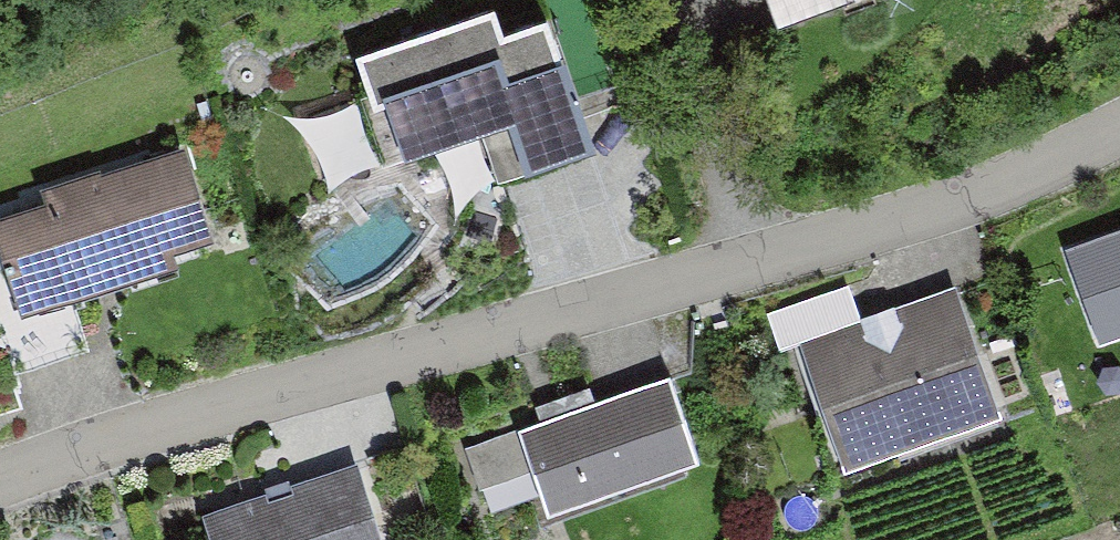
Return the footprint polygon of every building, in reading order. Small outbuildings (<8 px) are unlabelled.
[(775,36),(845,11),(841,0),(762,0),(775,36)] [(495,25),(356,70),(372,120),(385,116),(404,174),(485,148),(499,193),(590,163),(548,35),(503,50),(495,25)] [(355,99),(304,119),(329,182),(380,162),(355,99)] [(0,225),(0,258),(21,324),(177,275),(174,266),(212,254),(182,157),(101,182),(99,177),(39,195),(44,211),(0,225)] [(1073,246),(1107,332),(1119,327),(1119,228),(1073,246)] [(957,279),(800,335),(844,459),(1002,403),(957,279)] [(671,380),(465,454),(477,490),(535,469),(549,509),(698,456),(671,380)] [(204,508),(215,539),(386,539),(359,457),(204,508)]
